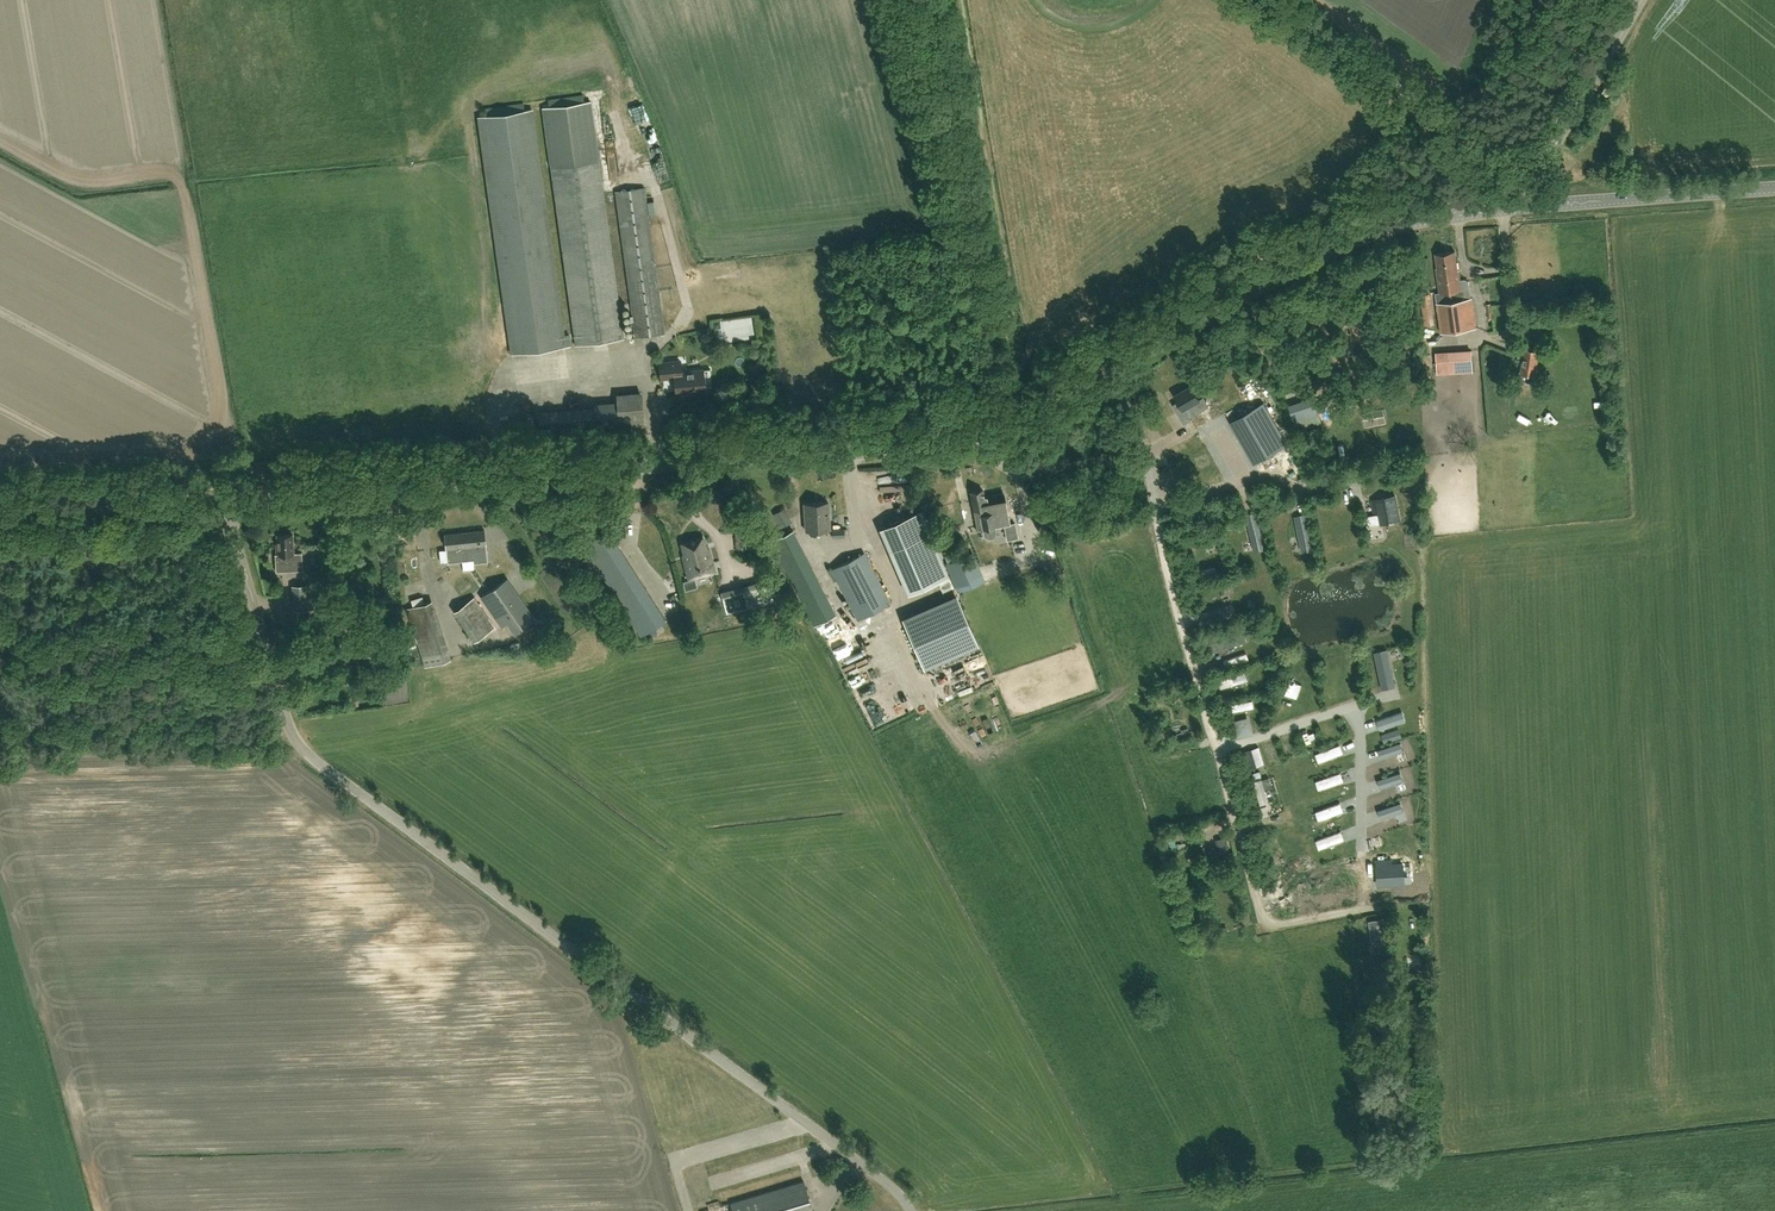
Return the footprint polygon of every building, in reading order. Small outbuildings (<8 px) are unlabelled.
[(624,338),(599,158),(591,101),(542,107),(550,165),(575,345),(624,338)] [(512,354),(565,346),(532,109),(479,117),(512,354)] [(612,117),(605,118),(608,135),(616,134),(612,117)] [(639,140),(641,146),(656,143),(654,137),(639,140)] [(635,337),(664,333),(644,187),(615,191),(635,337)] [(1475,327),(1470,288),(1469,281),(1465,279),(1460,279),(1459,270),(1457,270),(1455,251),(1435,254),(1437,268),(1436,268),(1439,292),(1435,293),(1441,332),(1475,327)] [(1509,307),(1508,289),(1494,290),(1495,308),(1509,307)] [(1518,303),(1529,302),(1529,291),(1517,291),(1518,303)] [(613,346),(598,346),(598,356),(613,356),(613,346)] [(1535,373),(1539,350),(1523,348),(1520,371),(1518,370),(1516,380),(1537,383),(1538,373),(1535,373)] [(1437,374),(1473,372),(1471,349),(1436,352),(1437,374)] [(681,372),(680,360),(660,362),(661,379),(675,377),(676,393),(705,390),(703,369),(681,372)] [(1184,424),(1191,420),(1189,417),(1196,413),(1192,404),(1200,399),(1192,385),(1175,395),(1178,401),(1172,405),(1184,424)] [(1244,392),(1247,402),(1261,399),(1259,389),(1244,392)] [(619,427),(643,425),(641,396),(617,398),(619,427)] [(1608,396),(1596,397),(1596,405),(1609,404),(1608,396)] [(1317,404),(1290,413),(1294,424),(1320,415),(1317,404)] [(984,496),(983,490),(970,492),(977,530),(996,527),(1009,524),(1004,492),(984,496)] [(1012,516),(1020,516),(1019,495),(1012,496),(1012,516)] [(1395,496),(1372,500),(1375,514),(1379,514),(1381,523),(1400,519),(1395,496)] [(806,531),(830,529),(828,502),(804,504),(806,531)] [(773,514),(776,520),(785,515),(782,509),(773,514)] [(916,590),(949,576),(920,511),(887,525),(916,590)] [(1256,512),(1245,515),(1254,551),(1265,548),(1256,512)] [(1306,513),(1294,516),(1301,552),(1313,550),(1306,513)] [(832,538),(844,537),(843,528),(831,529),(832,538)] [(460,547),(461,547),(463,561),(474,559),(474,553),(485,552),(484,545),(486,545),(485,530),(459,532),(460,547)] [(641,635),(666,619),(608,530),(583,546),(641,635)] [(448,562),(463,561),(461,547),(460,547),(459,532),(445,534),(446,549),(447,549),(448,562)] [(1046,533),(1047,550),(1055,549),(1054,533),(1046,533)] [(276,543),(277,553),(275,553),(276,571),(303,570),(302,552),(294,553),(293,534),(277,535),(278,543),(276,543)] [(738,548),(746,547),(745,534),(738,534),(738,548)] [(802,546),(794,534),(774,543),(772,544),(779,558),(778,558),(812,625),(836,613),(802,546)] [(1007,549),(1015,549),(1014,539),(1006,539),(1007,549)] [(707,556),(703,540),(682,545),(686,561),(683,562),(688,580),(715,573),(710,555),(707,556)] [(889,603),(863,553),(832,569),(831,568),(828,570),(833,581),(837,580),(857,619),(889,603)] [(965,580),(979,575),(973,560),(959,566),(965,580)] [(1215,568),(1196,572),(1198,581),(1217,576),(1215,568)] [(480,597),(501,627),(507,623),(513,632),(534,617),(507,578),(480,597)] [(950,578),(938,583),(942,592),(954,587),(950,578)] [(722,593),(727,612),(773,600),(768,580),(763,581),(722,593)] [(295,609),(308,609),(306,585),(293,586),(295,609)] [(1215,590),(1217,605),(1234,603),(1232,588),(1215,590)] [(473,642),(495,626),(474,596),(453,612),(473,642)] [(432,601),(407,608),(422,656),(446,648),(432,601)] [(905,625),(924,669),(978,646),(960,602),(905,625)] [(1233,603),(1198,614),(1201,625),(1236,615),(1233,603)] [(1244,632),(1209,642),(1212,651),(1247,641),(1244,632)] [(834,653),(846,651),(842,633),(831,635),(834,653)] [(1388,649),(1374,652),(1382,690),(1396,687),(1388,649)] [(1224,676),(1227,687),(1252,680),(1249,669),(1224,676)] [(1403,711),(1377,720),(1380,730),(1406,721),(1403,711)] [(1377,751),(1380,759),(1404,752),(1401,743),(1377,751)] [(1340,744),(1315,754),(1319,762),(1343,753),(1340,744)] [(1261,751),(1246,756),(1249,768),(1264,764),(1261,751)] [(1341,772),(1316,781),(1319,789),(1343,781),(1341,772)] [(1378,780),(1381,789),(1404,781),(1401,772),(1378,780)] [(1262,778),(1253,781),(1261,805),(1269,802),(1265,790),(1272,788),(1269,777),(1262,779),(1262,778)] [(1340,803),(1316,811),(1319,820),(1343,811),(1340,803)] [(1378,811),(1381,819),(1404,812),(1401,803),(1378,811)] [(1176,831),(1170,833),(1174,844),(1179,842),(1176,831)] [(1341,831),(1316,841),(1319,849),(1344,839),(1341,831)] [(1404,868),(1377,869),(1377,886),(1406,884),(1404,868)] [(804,1181),(731,1203),(734,1210),(813,1210),(804,1181)]
